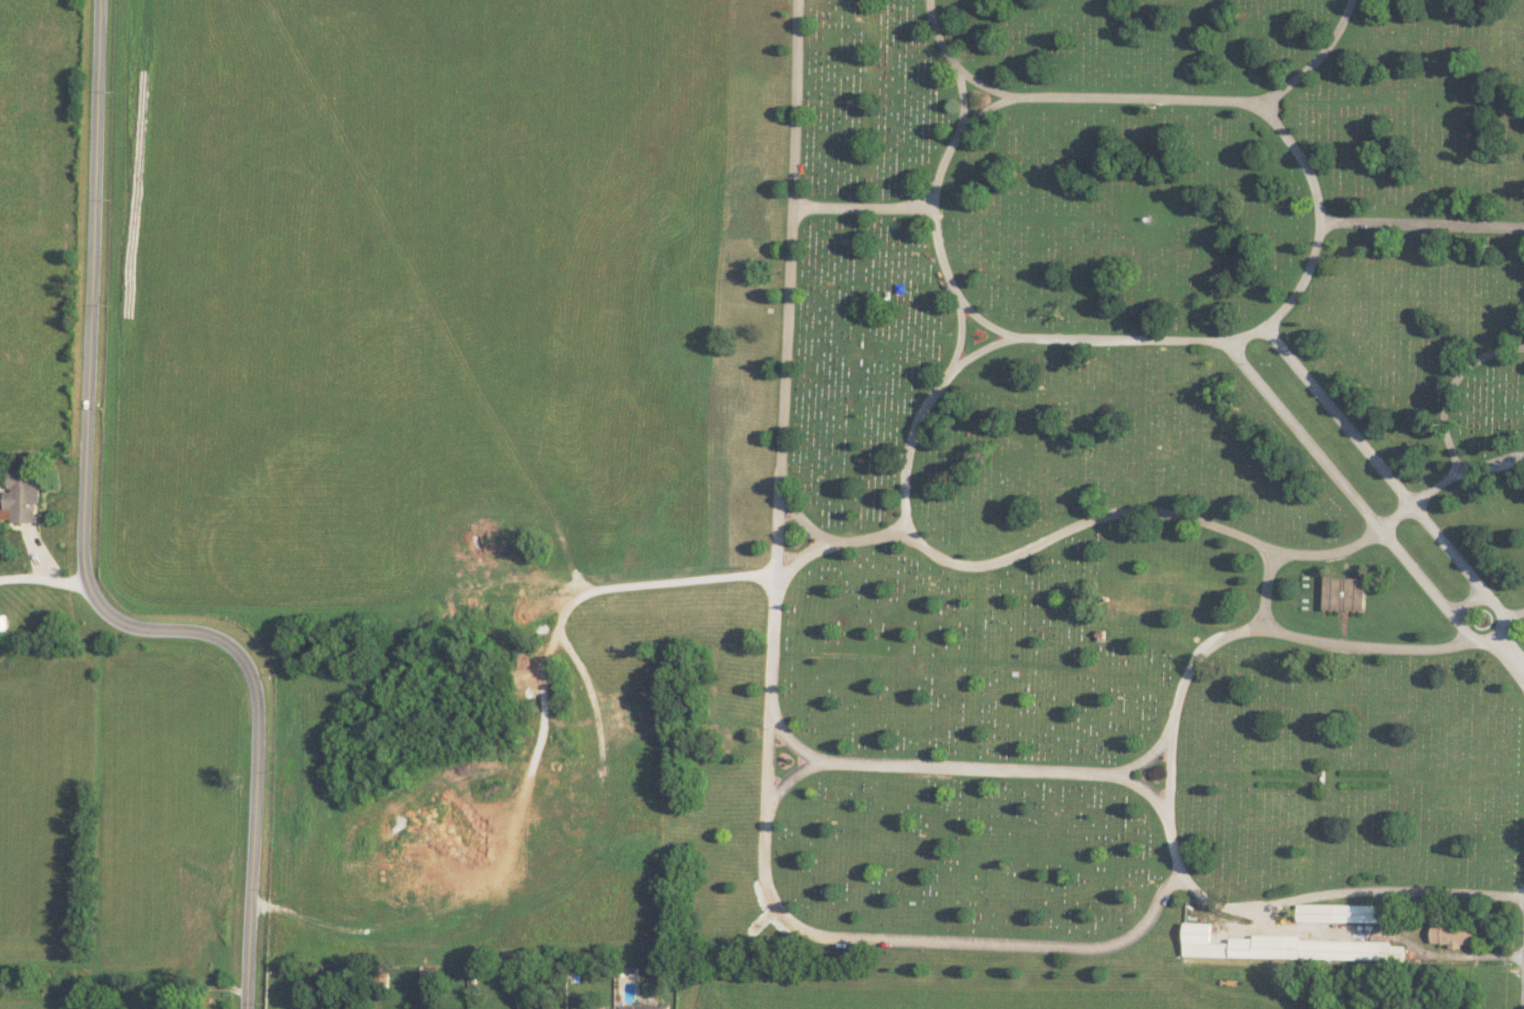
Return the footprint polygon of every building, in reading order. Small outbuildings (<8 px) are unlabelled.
[(39,503),(39,468),(8,468),(8,491),(3,491),(3,509),(10,509),(10,522),(35,522),(35,503),(39,503)] [(1364,611),(1365,578),(1324,576),(1323,610),(1364,611)] [(1382,922),(1382,905),(1298,904),(1298,921),(1382,922)] [(1184,956),(1404,960),(1404,946),(1391,946),(1391,941),(1300,939),(1300,935),(1253,935),(1253,938),(1231,938),(1231,943),(1210,943),(1211,923),(1185,923),(1184,956)] [(1432,925),(1431,942),(1450,943),(1450,948),(1462,948),(1462,944),(1475,944),(1476,927),(1432,925)]
